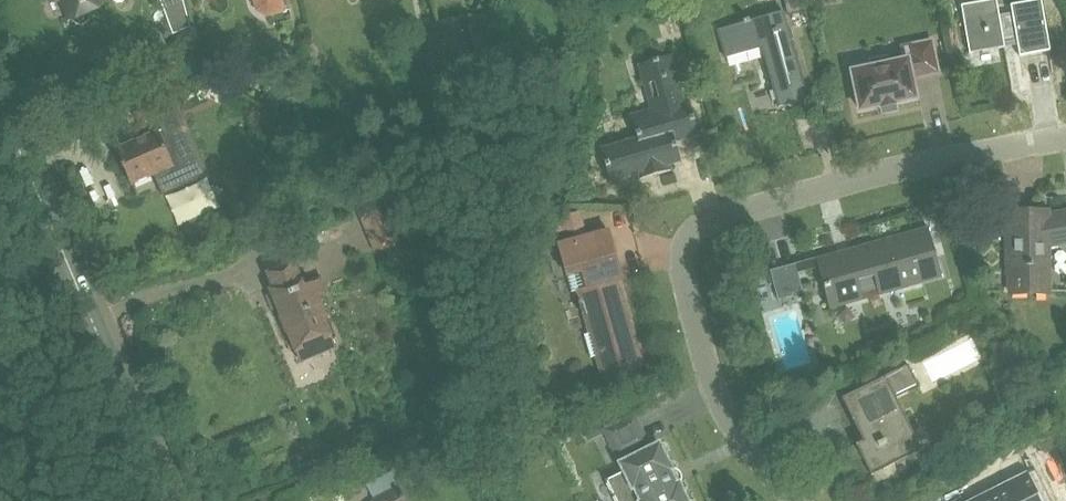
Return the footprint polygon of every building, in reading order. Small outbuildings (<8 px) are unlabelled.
[(87,12),(106,4),(104,0),(63,0),(73,25),(75,27),(78,28),(80,29),(83,29),(86,27),(88,26),(89,23),(90,21),(90,18),(87,12)] [(173,34),(190,27),(183,0),(160,0),(173,34)] [(255,5),(257,9),(261,13),(265,14),(270,14),(282,11),(279,0),(254,0),(255,5)] [(783,2),(787,15),(802,11),(799,0),(791,0),(783,2)] [(961,5),(969,53),(1004,47),(1004,42),(1016,40),(1017,44),(1019,56),(1050,51),(1041,0),(1010,5),(1012,13),(1012,14),(999,17),(999,15),(996,0),(992,0),(961,5)] [(660,5),(662,14),(679,10),(677,1),(660,5)] [(808,98),(783,12),(718,31),(725,58),(762,48),(779,107),(808,98)] [(880,106),(880,107),(881,106),(881,110),(897,107),(896,103),(897,103),(896,102),(916,98),(912,77),(937,72),(931,41),(913,45),(916,58),(887,64),(886,58),(871,62),(872,67),(851,71),(854,81),(852,82),(856,101),(858,100),(860,110),(880,106)] [(658,108),(652,110),(632,116),(638,139),(602,150),(611,183),(640,175),(641,180),(672,171),(670,166),(682,162),(676,143),(700,136),(692,110),(688,111),(672,56),(639,65),(644,84),(651,82),(658,108)] [(144,138),(116,150),(122,164),(120,165),(123,171),(124,170),(130,183),(154,173),(170,167),(172,171),(194,161),(168,98),(156,102),(133,112),(144,138)] [(364,227),(389,217),(390,216),(385,203),(359,214),(364,227)] [(1065,241),(1065,212),(1048,215),(1048,212),(1009,214),(1011,292),(1051,291),(1049,244),(1065,241)] [(928,228),(816,260),(818,268),(830,308),(864,299),(859,281),(874,277),(879,295),(942,277),(928,228)] [(584,314),(589,333),(585,334),(591,356),(595,355),(602,378),(647,365),(640,341),(637,342),(612,257),(616,256),(609,232),(559,246),(572,292),(577,290),(580,303),(579,304),(582,315),(584,314)] [(302,285),(288,253),(264,263),(276,291),(266,296),(272,310),(276,308),(299,360),(332,346),(322,322),(326,321),(316,298),(326,293),(319,277),(302,285)] [(803,293),(795,265),(771,272),(779,300),(803,293)] [(920,388),(908,365),(842,399),(863,440),(855,444),(871,476),(896,463),(897,466),(907,461),(905,459),(922,450),(897,400),(920,388)] [(618,458),(620,457),(646,444),(648,443),(647,441),(635,417),(634,415),(632,416),(606,429),(604,430),(605,432),(605,431),(617,456),(618,458)] [(679,486),(678,485),(676,486),(668,470),(669,470),(670,469),(669,467),(659,447),(658,445),(657,446),(623,463),(621,464),(622,465),(625,471),(607,479),(605,480),(606,482),(613,495),(616,500),(686,500),(679,486)] [(390,469),(364,483),(373,500),(372,500),(406,500),(390,469)] [(968,500),(1041,500),(1026,472),(968,500)]
